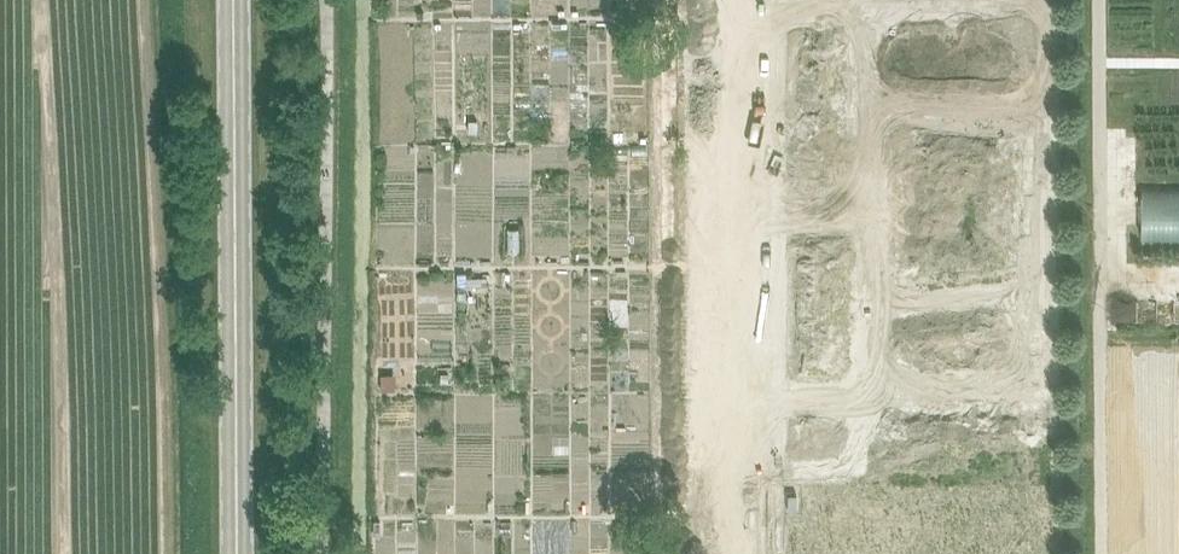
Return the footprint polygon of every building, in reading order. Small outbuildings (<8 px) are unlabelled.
[(793,29),(793,48),(838,48),(838,29),(793,29)] [(793,48),(793,65),(838,65),(838,48),(793,48)] [(793,65),(793,82),(838,82),(838,65),(793,65)] [(793,82),(793,101),(807,101),(807,100),(838,100),(838,99),(838,82),(793,82)] [(807,101),(807,117),(826,117),(826,134),(845,134),(845,99),(838,99),(838,100),(807,100),(807,101)] [(807,117),(807,153),(845,153),(845,134),(826,134),(826,117),(807,117)] [(905,148),(905,167),(938,167),(938,129),(922,129),(922,148),(905,148)] [(938,167),(938,174),(957,174),(957,129),(938,129),(938,167)] [(944,231),(944,269),(962,270),(962,224),(944,224),(944,231)] [(962,224),(962,270),(981,269),(981,262),(980,262),(980,224),(979,224),(962,224)] [(892,231),(892,269),(910,269),(910,250),(927,250),(927,231),(892,231)] [(910,250),(910,269),(944,269),(944,231),(927,231),(927,250),(910,250)] [(807,250),(807,285),(826,285),(826,268),(845,268),(845,250),(809,250),(807,250)] [(807,302),(807,303),(838,303),(838,304),(845,304),(845,268),(826,268),(826,285),(807,285),(807,302)] [(793,302),(793,320),(838,320),(838,304),(838,303),(807,303),(807,302),(793,302)] [(793,320),(793,337),(838,337),(838,320),(793,320)] [(793,337),(793,355),(838,355),(838,337),(793,337)] [(793,355),(793,373),(838,373),(838,355),(793,355)]
